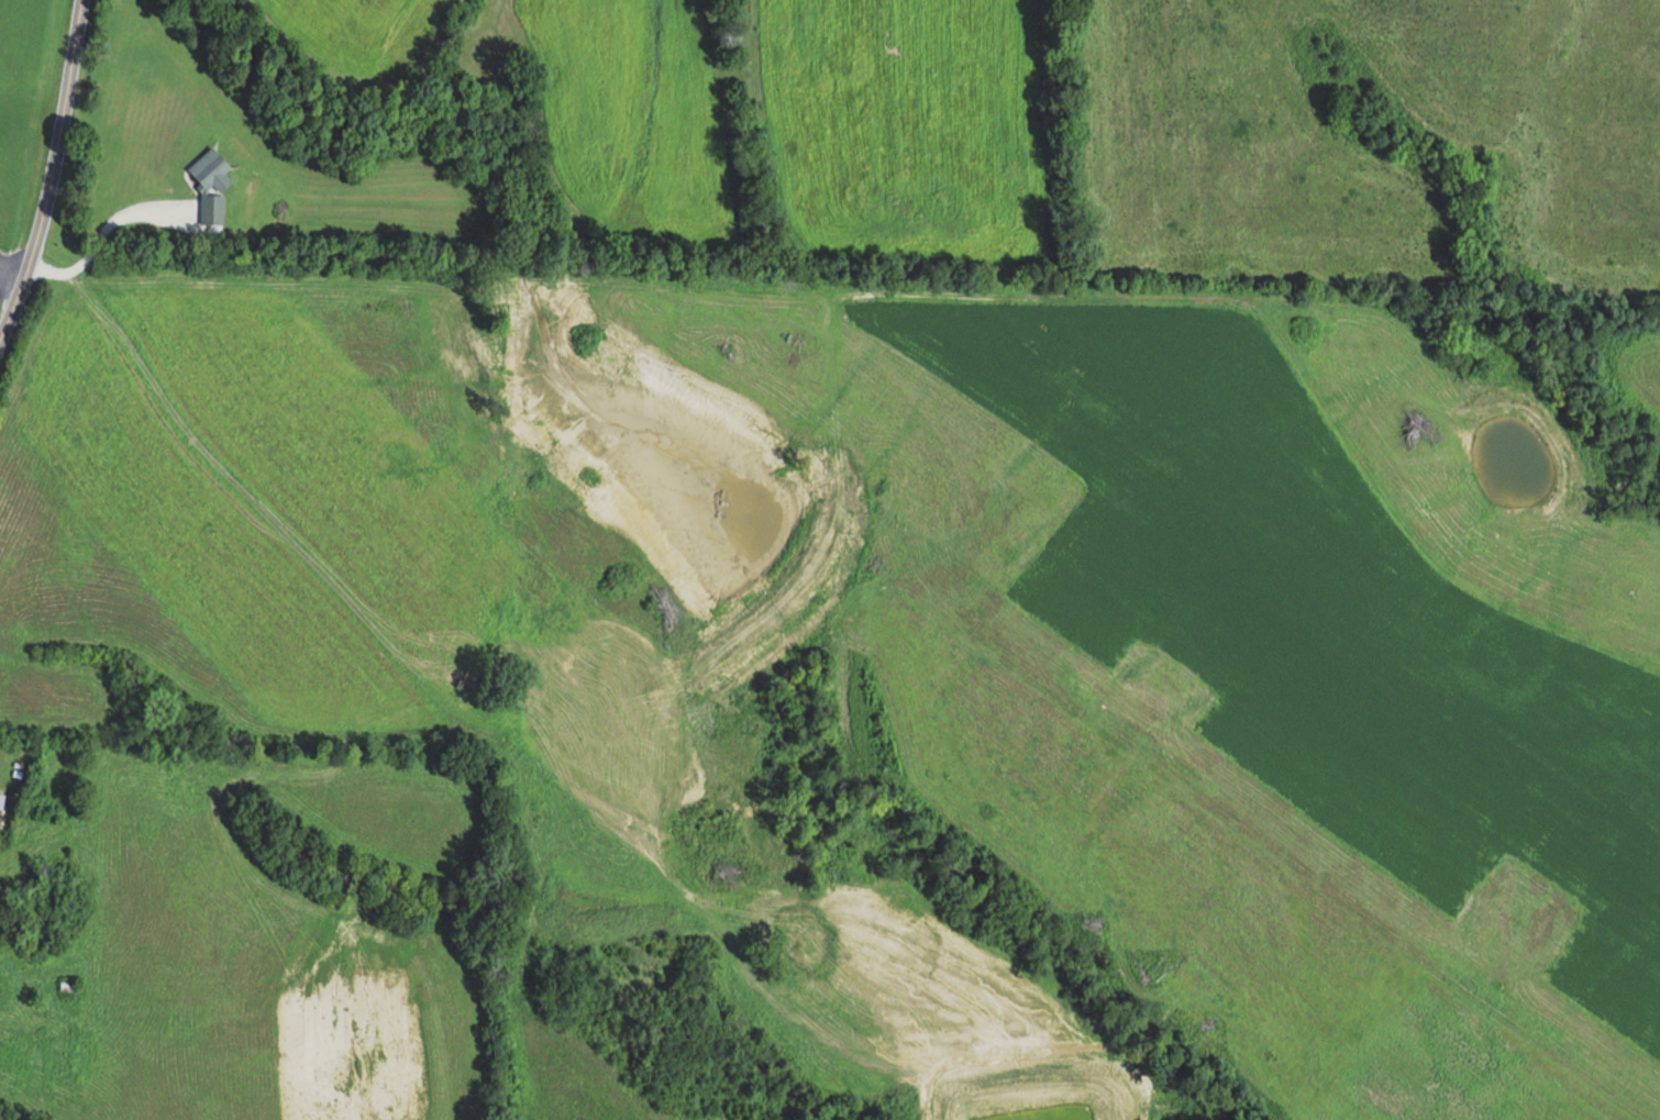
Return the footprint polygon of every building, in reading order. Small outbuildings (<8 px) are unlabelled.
[(223,190),(226,190),(226,156),(199,155),(198,224),(223,224),(223,190)] [(58,1000),(73,1001),(74,983),(60,981),(58,1000)]
